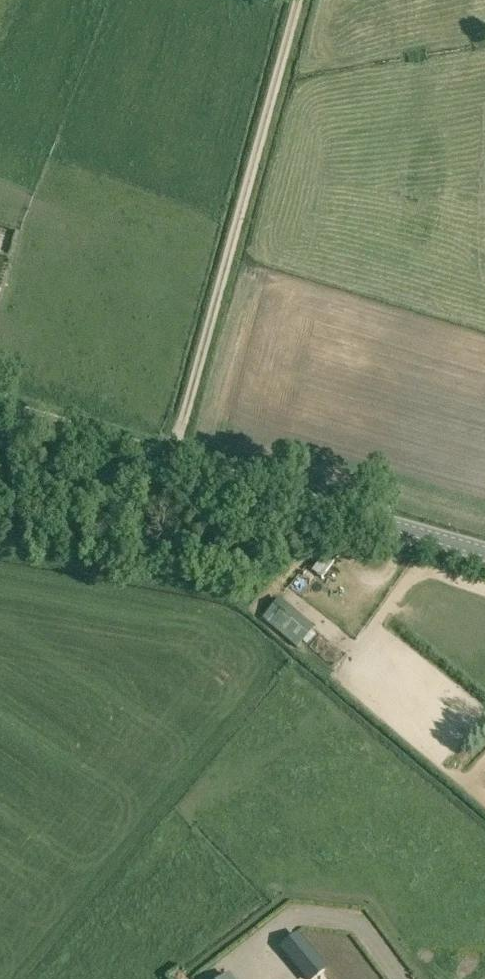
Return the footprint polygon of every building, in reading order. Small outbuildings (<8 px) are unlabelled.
[(302,642),(315,628),(279,598),(267,612),(302,642)] [(279,945),(267,956),(282,975),(295,964),(307,978),(314,978),(324,970),(294,933),(279,945)] [(240,978),(257,978),(265,970),(251,957),(236,975),(240,978)] [(159,971),(148,978),(165,978),(159,971)]
